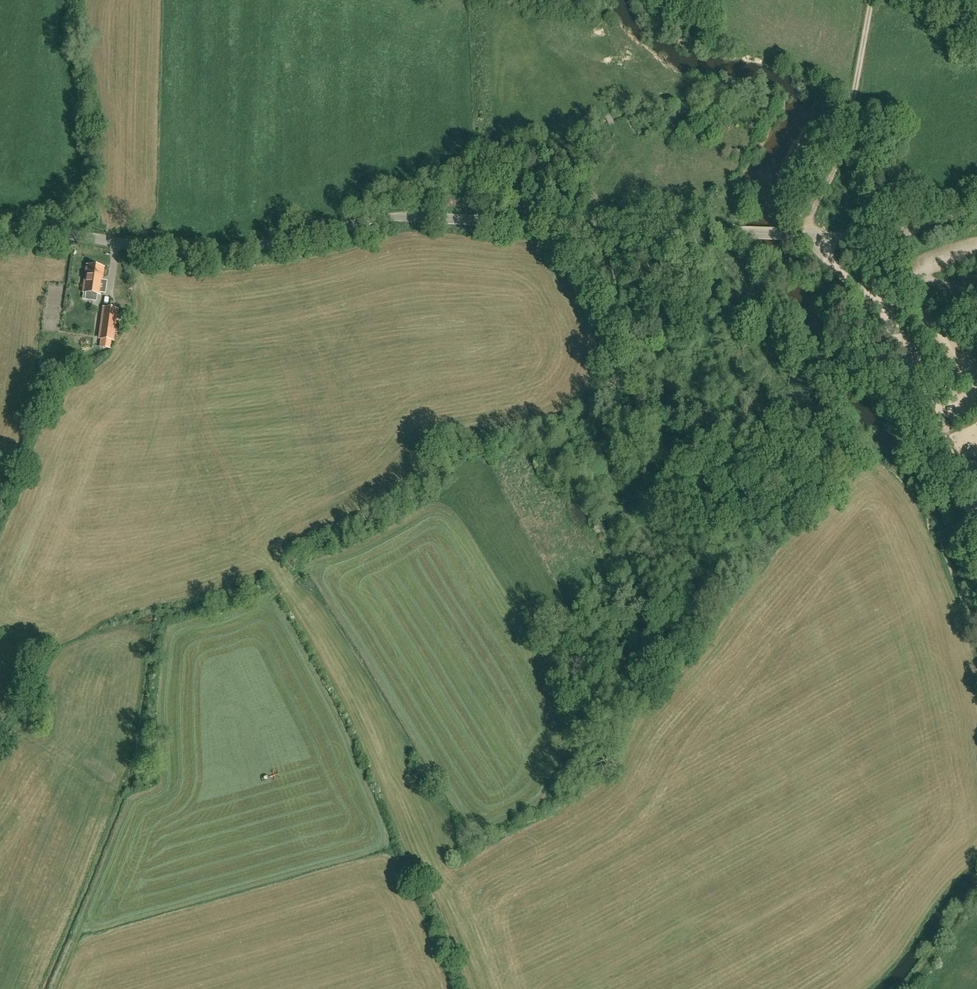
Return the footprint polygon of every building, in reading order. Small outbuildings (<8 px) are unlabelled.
[(611,114),(606,115),(609,126),(614,125),(611,114)] [(99,294),(100,292),(105,293),(106,280),(101,280),(103,267),(87,265),(84,292),(99,294)] [(110,349),(111,341),(114,342),(119,309),(102,307),(98,339),(100,340),(99,347),(110,349)] [(73,368),(74,368),(76,360),(65,358),(64,364),(52,362),(51,369),(73,372),(73,368)]
